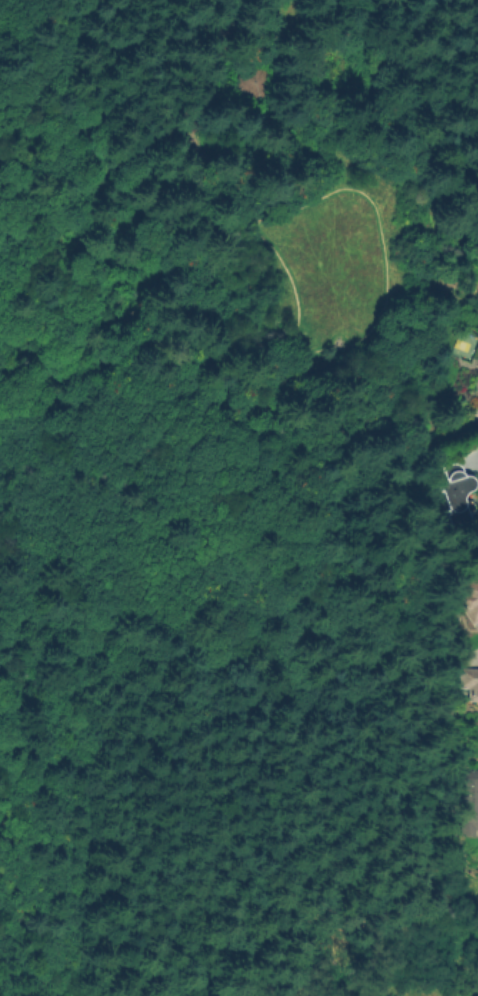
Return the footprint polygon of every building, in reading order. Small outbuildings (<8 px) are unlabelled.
[(250,103),(245,100),(242,95),(240,89),(239,82),(241,73),(245,67),(251,63),(257,63),(262,66),(267,73),(269,81),(268,90),(265,97),(261,102),(255,104),(250,103)] [(445,467),(460,462),(465,476),(469,476),(471,477),(473,478),(474,479),(475,481),(476,483),(476,485),(475,487),(474,489),(472,490),(468,493),(466,496),(465,497),(465,499),(474,525),(473,527),(472,530),(470,532),(461,536),(458,529),(456,530),(451,515),(453,514),(443,484),(450,482),(445,467)] [(466,580),(477,573),(477,621),(476,622),(466,605),(471,602),(465,591),(470,589),(466,580)] [(464,668),(477,669),(477,701),(471,701),(471,688),(464,688),(464,668)] [(477,824),(477,829),(463,829),(464,770),(477,770),(477,824)]
